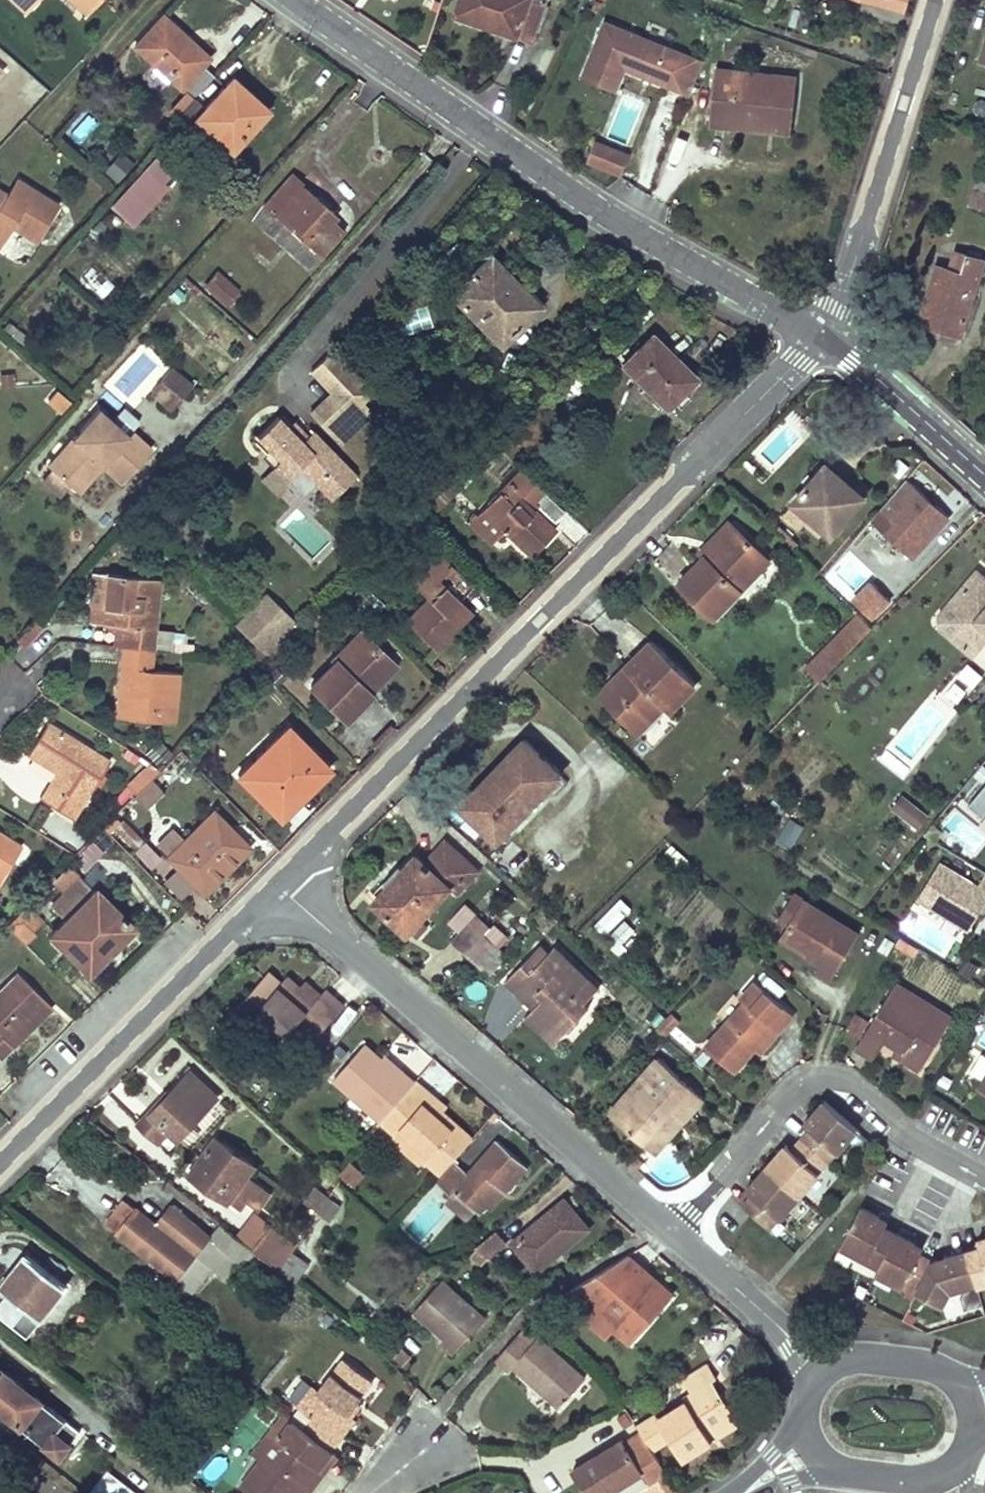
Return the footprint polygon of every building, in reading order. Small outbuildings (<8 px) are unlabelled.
[(84,12),(95,0),(72,0),(84,12)] [(454,15),(468,20),(475,0),(459,0),(454,15)] [(541,0),(475,0),(468,20),(530,43),(545,2),(541,0)] [(903,12),(907,0),(867,0),(903,12)] [(132,46),(188,98),(194,94),(212,73),(202,63),(210,56),(163,12),(132,46)] [(703,59),(606,20),(583,75),(616,88),(627,60),(654,70),(652,76),(690,92),(703,59)] [(799,80),(718,69),(712,126),(734,128),(735,119),(767,123),(768,116),(794,118),(799,80)] [(188,98),(173,115),(185,126),(194,117),(229,148),(264,107),(230,76),(204,103),(194,94),(188,98)] [(767,123),(735,119),(734,128),(791,135),(794,118),(768,116),(767,123)] [(631,152),(596,138),(588,159),(622,172),(631,152)] [(117,149),(102,170),(118,182),(133,160),(117,149)] [(336,214),(286,170),(260,202),(318,254),(342,227),(332,219),(336,214)] [(976,177),(968,204),(984,209),(984,180),(976,177)] [(9,227),(24,203),(48,218),(57,205),(14,179),(6,192),(0,188),(0,242),(9,227)] [(127,183),(113,199),(122,207),(136,192),(127,183)] [(24,203),(9,227),(33,243),(48,218),(24,203)] [(943,330),(961,336),(984,261),(957,252),(951,271),(938,266),(922,317),(945,324),(943,330)] [(517,286),(486,255),(449,292),(498,342),(538,303),(519,284),(517,286)] [(226,306),(241,289),(218,269),(203,286),(226,306)] [(920,323),(943,330),(945,324),(922,317),(920,323)] [(29,338),(7,320),(1,327),(24,346),(29,338)] [(695,380),(650,335),(621,365),(664,408),(695,380)] [(333,347),(308,369),(329,392),(308,409),(339,445),(384,406),(333,347)] [(170,366),(149,391),(169,409),(191,383),(170,366)] [(0,372),(0,383),(14,382),(12,370),(0,372)] [(54,388),(45,402),(61,412),(70,399),(54,388)] [(96,408),(45,465),(49,469),(66,483),(70,487),(94,460),(100,465),(108,455),(128,473),(149,448),(129,430),(125,434),(96,408)] [(296,466),(329,498),(354,472),(311,431),(300,441),(275,416),(249,440),(262,453),(267,449),(277,458),(272,462),(286,475),(296,466)] [(108,455),(100,465),(120,482),(128,473),(108,455)] [(94,460),(70,487),(76,492),(100,465),(94,460)] [(841,478),(825,465),(793,503),(808,516),(831,535),(860,500),(838,483),(841,478)] [(49,469),(40,479),(57,494),(66,483),(49,469)] [(542,490),(520,469),(480,511),(504,533),(528,557),(554,531),(528,505),(542,490)] [(949,517),(906,477),(880,507),(895,521),(885,533),(913,558),(949,517)] [(864,497),(841,478),(838,483),(860,500),(864,497)] [(808,516),(793,503),(783,515),(797,529),(808,516)] [(504,533),(480,511),(469,524),(490,545),(504,533)] [(731,540),(721,531),(701,551),(706,558),(710,561),(731,540)] [(706,558),(680,585),(714,618),(761,571),(731,540),(710,561),(706,558)] [(426,598),(404,620),(434,648),(463,620),(449,606),(456,599),(470,585),(436,551),(408,579),(426,598)] [(970,655),(970,654),(984,637),(984,579),(975,570),(938,613),(939,628),(970,655)] [(123,625),(122,646),(151,648),(157,577),(98,571),(94,604),(88,604),(86,621),(123,625)] [(875,583),(855,603),(870,617),(889,597),(875,583)] [(272,595),(258,609),(271,622),(285,608),(272,595)] [(470,613),(456,599),(449,606),(463,620),(470,613)] [(38,625),(32,619),(16,638),(22,644),(38,625)] [(847,625),(805,668),(814,677),(857,635),(847,625)] [(156,647),(170,648),(172,629),(158,628),(156,647)] [(335,663),(310,686),(343,720),(368,695),(362,687),(389,660),(360,631),(331,660),(335,663)] [(669,712),(695,685),(651,642),(624,669),(629,674),(603,701),(636,733),(663,707),(669,712)] [(150,670),(151,648),(122,646),(119,683),(125,684),(122,716),(173,722),(178,672),(150,670)] [(389,660),(362,687),(368,695),(395,667),(389,660)] [(941,694),(956,707),(977,681),(962,668),(941,694)] [(624,669),(597,695),(603,701),(629,674),(624,669)] [(50,726),(45,722),(35,737),(40,741),(50,726)] [(288,725),(237,774),(279,817),(328,768),(288,725)] [(55,772),(39,798),(69,817),(90,784),(93,786),(108,761),(50,726),(40,741),(35,737),(25,753),(55,772)] [(523,739),(467,792),(501,828),(559,775),(523,739)] [(153,782),(135,800),(145,811),(163,794),(153,782)] [(919,828),(930,813),(902,794),(891,809),(919,828)] [(167,856),(202,891),(248,846),(214,810),(182,842),(169,854),(167,856)] [(116,812),(104,824),(130,850),(142,838),(116,812)] [(791,849),(804,825),(788,816),(775,840),(791,849)] [(182,842),(173,831),(159,843),(169,854),(182,842)] [(100,832),(82,848),(92,859),(110,844),(100,832)] [(3,863),(7,865),(19,846),(0,833),(0,868),(3,863)] [(150,868),(161,857),(145,840),(133,850),(150,868)] [(433,872),(414,854),(372,901),(406,933),(408,931),(416,937),(426,925),(420,919),(449,887),(455,892),(476,870),(452,850),(433,872)] [(984,905),(984,886),(941,860),(900,930),(942,955),(957,930),(967,936),(984,905)] [(176,869),(163,881),(179,897),(191,886),(176,869)] [(65,919),(50,934),(83,967),(112,938),(117,943),(132,927),(95,889),(92,890),(80,876),(52,904),(65,919)] [(801,900),(791,895),(775,920),(785,925),(801,900)] [(597,923),(608,932),(629,906),(619,897),(597,923)] [(829,980),(857,935),(801,900),(785,925),(781,932),(808,949),(806,954),(819,963),(815,970),(829,980)] [(41,919),(26,904),(4,925),(24,944),(35,933),(31,929),(41,919)] [(623,918),(612,928),(622,941),(634,931),(623,918)] [(496,946),(470,921),(451,941),(477,966),(496,946)] [(808,949),(781,932),(778,937),(806,954),(808,949)] [(112,938),(83,967),(88,972),(117,943),(112,938)] [(536,963),(546,952),(537,943),(527,954),(536,963)] [(527,954),(503,979),(524,999),(527,995),(535,1002),(532,1005),(524,1013),(537,1026),(544,1019),(560,1034),(590,1003),(585,998),(598,984),(554,944),(546,952),(536,963),(527,954)] [(487,976),(505,956),(496,946),(477,966),(487,976)] [(284,978),(274,968),(240,1005),(253,1018),(263,1008),(278,1022),(289,1033),(297,1025),(304,1017),(309,1021),(303,1029),(314,1040),(329,1023),(313,1008),(320,999),(304,985),(290,971),(284,978)] [(44,1002),(18,974),(0,991),(0,1058),(13,1046),(6,1039),(44,1002)] [(327,993),(310,978),(304,985),(320,999),(327,993)] [(726,1021),(705,1043),(731,1069),(752,1045),(770,1027),(775,1032),(792,1014),(754,979),(739,996),(735,993),(717,1013),(726,1021)] [(952,1018),(894,983),(855,1046),(873,1057),(885,1039),(896,1045),(905,1051),(901,1058),(920,1069),(952,1018)] [(320,999),(313,1008),(329,1023),(348,1003),(332,988),(327,993),(320,999)] [(527,995),(524,999),(532,1005),(535,1002),(527,995)] [(44,1002),(6,1039),(13,1046),(51,1009),(44,1002)] [(278,1022),(263,1008),(253,1018),(268,1033),(278,1022)] [(304,1017),(297,1025),(303,1029),(309,1021),(304,1017)] [(544,1019),(537,1026),(553,1040),(560,1034),(544,1019)] [(770,1027),(752,1045),(758,1050),(775,1032),(770,1027)] [(383,1058),(368,1043),(335,1078),(380,1120),(381,1119),(399,1099),(416,1081),(403,1069),(399,1072),(383,1058)] [(905,1051),(896,1045),(892,1052),(901,1058),(905,1051)] [(403,1069),(386,1054),(383,1058),(399,1072),(403,1069)] [(658,1056),(607,1111),(640,1141),(670,1108),(683,1120),(702,1098),(697,1094),(699,1092),(693,1087),(691,1089),(658,1056)] [(179,1134),(217,1097),(191,1070),(165,1097),(163,1096),(139,1120),(158,1139),(161,1136),(169,1144),(179,1134)] [(446,1108),(416,1081),(399,1099),(408,1108),(406,1112),(411,1115),(420,1105),(435,1119),(443,1111),(446,1108)] [(217,1097),(179,1134),(193,1147),(229,1109),(217,1097)] [(408,1108),(399,1099),(381,1119),(398,1134),(403,1129),(429,1154),(425,1158),(441,1173),(454,1160),(473,1138),(443,1111),(435,1119),(420,1105),(411,1115),(406,1112),(408,1108)] [(741,1205),(769,1229),(856,1129),(823,1101),(803,1123),(809,1128),(790,1149),(785,1145),(745,1190),(751,1195),(741,1205)] [(670,1108),(640,1141),(653,1152),(683,1120),(670,1108)] [(398,1134),(395,1138),(421,1163),(425,1158),(429,1154),(403,1129),(398,1134)] [(253,1164),(214,1135),(200,1154),(188,1171),(228,1199),(236,1190),(249,1200),(260,1207),(271,1192),(246,1173),(253,1164)] [(503,1193),(527,1167),(499,1141),(467,1173),(454,1160),(441,1173),(435,1179),(449,1193),(451,1191),(475,1213),(499,1188),(503,1193)] [(365,1173),(351,1160),(340,1171),(354,1185),(365,1173)] [(327,1197),(313,1187),(303,1200),(317,1210),(327,1197)] [(249,1200),(236,1190),(228,1199),(241,1209),(249,1200)] [(327,1197),(317,1210),(332,1220),(342,1206),(329,1196),(327,1197)] [(564,1196),(512,1238),(538,1269),(589,1227),(564,1196)] [(136,1209),(130,1204),(112,1228),(118,1233),(136,1209)] [(154,1225),(136,1209),(118,1233),(192,1291),(213,1262),(226,1273),(238,1259),(250,1267),(261,1254),(252,1247),(221,1222),(208,1237),(171,1206),(154,1225)] [(859,1207),(840,1245),(879,1266),(876,1272),(941,1306),(949,1291),(976,1282),(976,1285),(984,1282),(984,1236),(976,1239),(979,1246),(932,1261),(920,1255),(922,1248),(914,1243),(884,1227),(886,1221),(859,1207)] [(295,1243),(270,1224),(252,1247),(261,1254),(291,1278),(295,1281),(308,1262),(290,1249),(295,1243)] [(499,1226),(475,1244),(488,1255),(508,1238),(499,1226)] [(639,1264),(627,1253),(622,1256),(635,1268),(639,1264)] [(0,1286),(0,1312),(27,1334),(66,1285),(26,1254),(0,1286)] [(614,1326),(631,1340),(673,1294),(639,1264),(635,1268),(622,1256),(586,1278),(597,1287),(585,1300),(592,1306),(614,1326)] [(486,1317),(443,1278),(413,1311),(445,1339),(441,1343),(452,1353),(486,1317)] [(586,1278),(571,1289),(585,1300),(597,1287),(586,1278)] [(614,1326),(592,1306),(584,1316),(606,1336),(614,1326)] [(529,1344),(517,1333),(496,1357),(508,1368),(513,1364),(534,1383),(559,1405),(576,1387),(584,1379),(585,1377),(537,1335),(529,1344)] [(312,1416),(303,1427),(333,1450),(342,1437),(335,1431),(349,1414),(374,1381),(344,1357),(319,1389),(303,1409),(312,1416)] [(642,1422),(636,1425),(644,1438),(652,1452),(669,1441),(682,1461),(712,1443),(707,1436),(736,1416),(714,1380),(719,1376),(711,1363),(669,1390),(677,1402),(670,1406),(672,1408),(644,1425),(642,1422)] [(0,1366),(0,1406),(61,1454),(80,1430),(0,1366)] [(312,1384),(296,1403),(303,1409),(319,1389),(312,1384)] [(600,1441),(636,1429),(630,1409),(594,1422),(600,1441)] [(241,1483),(254,1492),(299,1492),(333,1450),(303,1427),(282,1411),(269,1428),(279,1435),(263,1455),(241,1483)] [(335,1431),(342,1437),(356,1419),(349,1414),(335,1431)] [(736,1416),(707,1436),(712,1443),(741,1424),(736,1416)] [(253,1448),(263,1455),(279,1435),(269,1428),(253,1448)] [(573,1471),(587,1492),(611,1492),(619,1488),(617,1485),(641,1470),(646,1478),(662,1468),(652,1452),(644,1438),(627,1447),(623,1440),(573,1471)] [(299,1492),(307,1492),(339,1454),(333,1450),(299,1492)] [(108,1469),(88,1492),(139,1492),(108,1469)] [(646,1478),(641,1470),(617,1485),(619,1488),(622,1492),(646,1478)]
